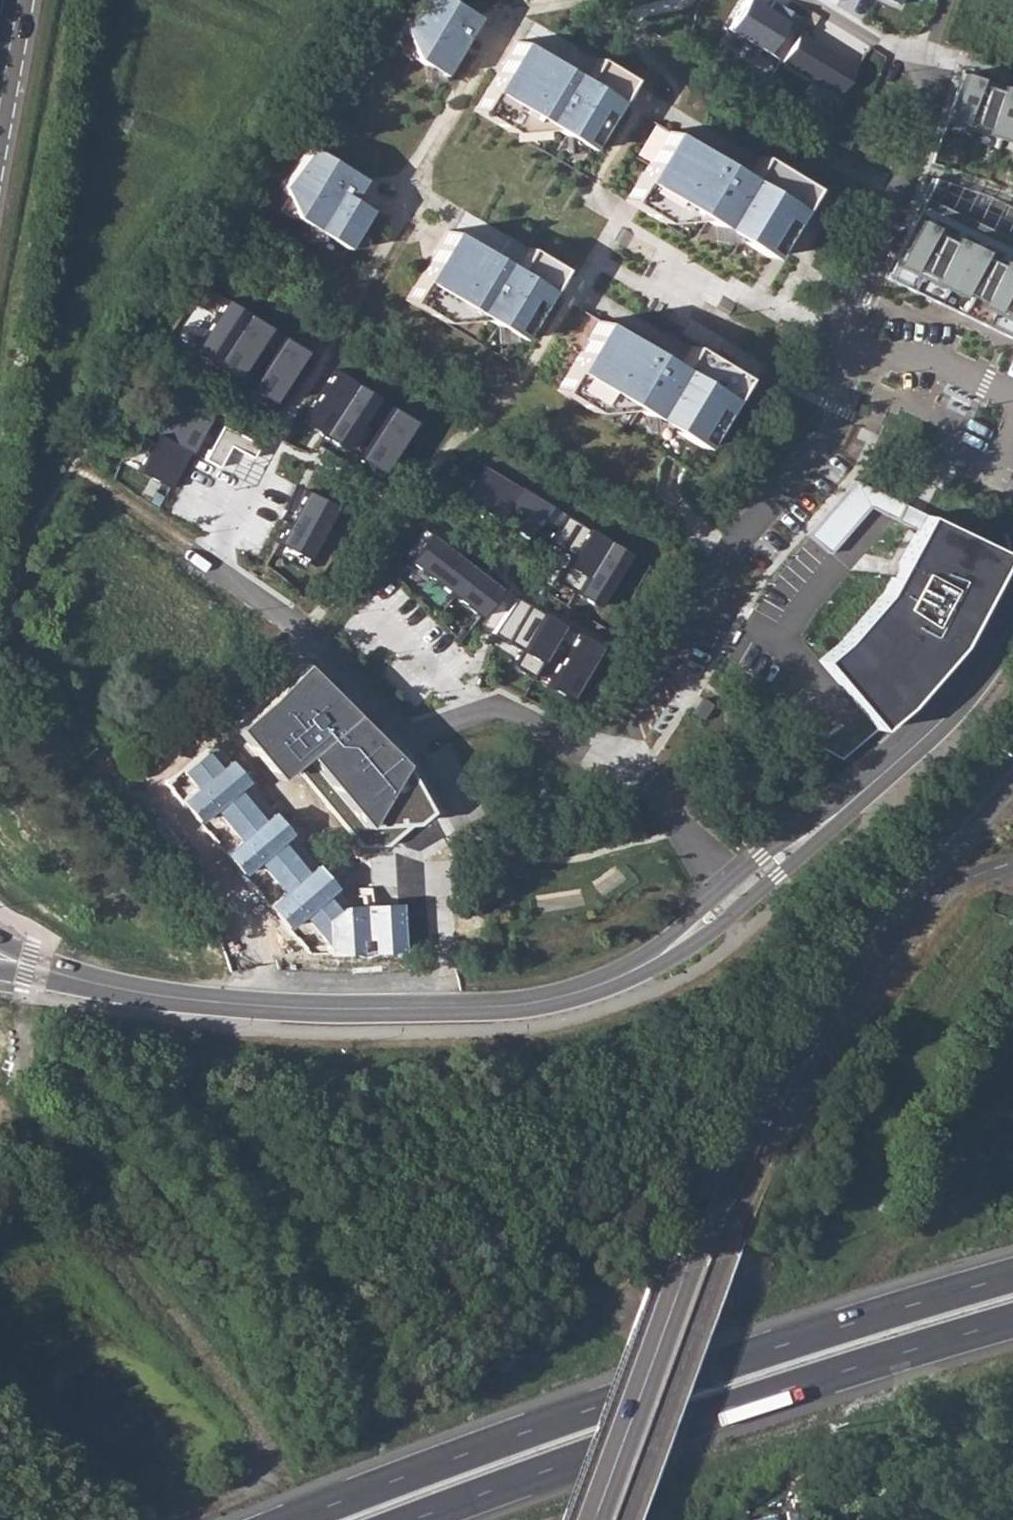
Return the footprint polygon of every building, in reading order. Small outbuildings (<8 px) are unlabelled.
[(403,31),(412,58),(442,76),(477,18),(447,0),(422,0),(403,31)] [(516,41),(475,111),(510,132),(553,128),(563,134),(580,144),(587,148),(616,101),(581,80),(516,41)] [(629,79),(594,57),(581,80),(616,101),(629,79)] [(962,65),(944,124),(1012,146),(1012,82),(962,65)] [(666,131),(626,201),(660,221),(703,218),(713,225),(769,258),(797,210),(744,178),(666,131)] [(563,134),(565,152),(580,151),(580,144),(563,134)] [(362,179),(308,146),(283,188),(291,212),(292,216),(303,222),(320,232),(346,248),(356,231),(369,210),(350,199),(362,179)] [(758,156),(744,178),(797,210),(811,188),(758,156)] [(274,207),(287,217),(291,212),(285,193),(274,207)] [(925,195),(885,279),(1012,339),(1012,237),(925,195)] [(320,232),(303,222),(305,241),(321,239),(320,232)] [(713,225),(715,243),(731,242),(730,235),(713,225)] [(363,230),(356,231),(346,248),(364,246),(363,230)] [(449,231),(407,299),(442,321),(484,318),(495,324),(511,334),(519,339),(548,291),(513,270),(449,231)] [(527,248),(513,270),(548,291),(562,270),(527,248)] [(225,309),(196,357),(247,388),(276,339),(225,309)] [(598,321),(558,391),(592,411),(634,408),(645,415),(662,425),(700,448),(729,399),(676,368),(598,321)] [(495,324),(496,342),(512,341),(511,334),(495,324)] [(306,356),(276,339),(247,388),(277,405),(306,356)] [(689,346),(676,368),(729,399),(742,377),(689,346)] [(340,384),(311,432),(362,463),(390,414),(340,384)] [(185,404),(145,476),(170,490),(191,453),(200,459),(220,424),(185,404)] [(420,431),(390,414),(362,463),(391,480),(420,431)] [(645,415),(646,433),(662,432),(662,425),(645,415)] [(481,469),(462,501),(598,580),(588,596),(603,605),(631,556),(481,469)] [(275,553),(305,567),(335,505),(306,490),(275,553)] [(886,601),(823,664),(880,731),(913,702),(960,647),(1008,558),(921,521),(886,601)] [(429,537),(409,562),(507,640),(532,608),(510,591),(505,597),(429,537)] [(541,618),(525,648),(549,661),(536,684),(575,705),(604,651),(541,618)]
